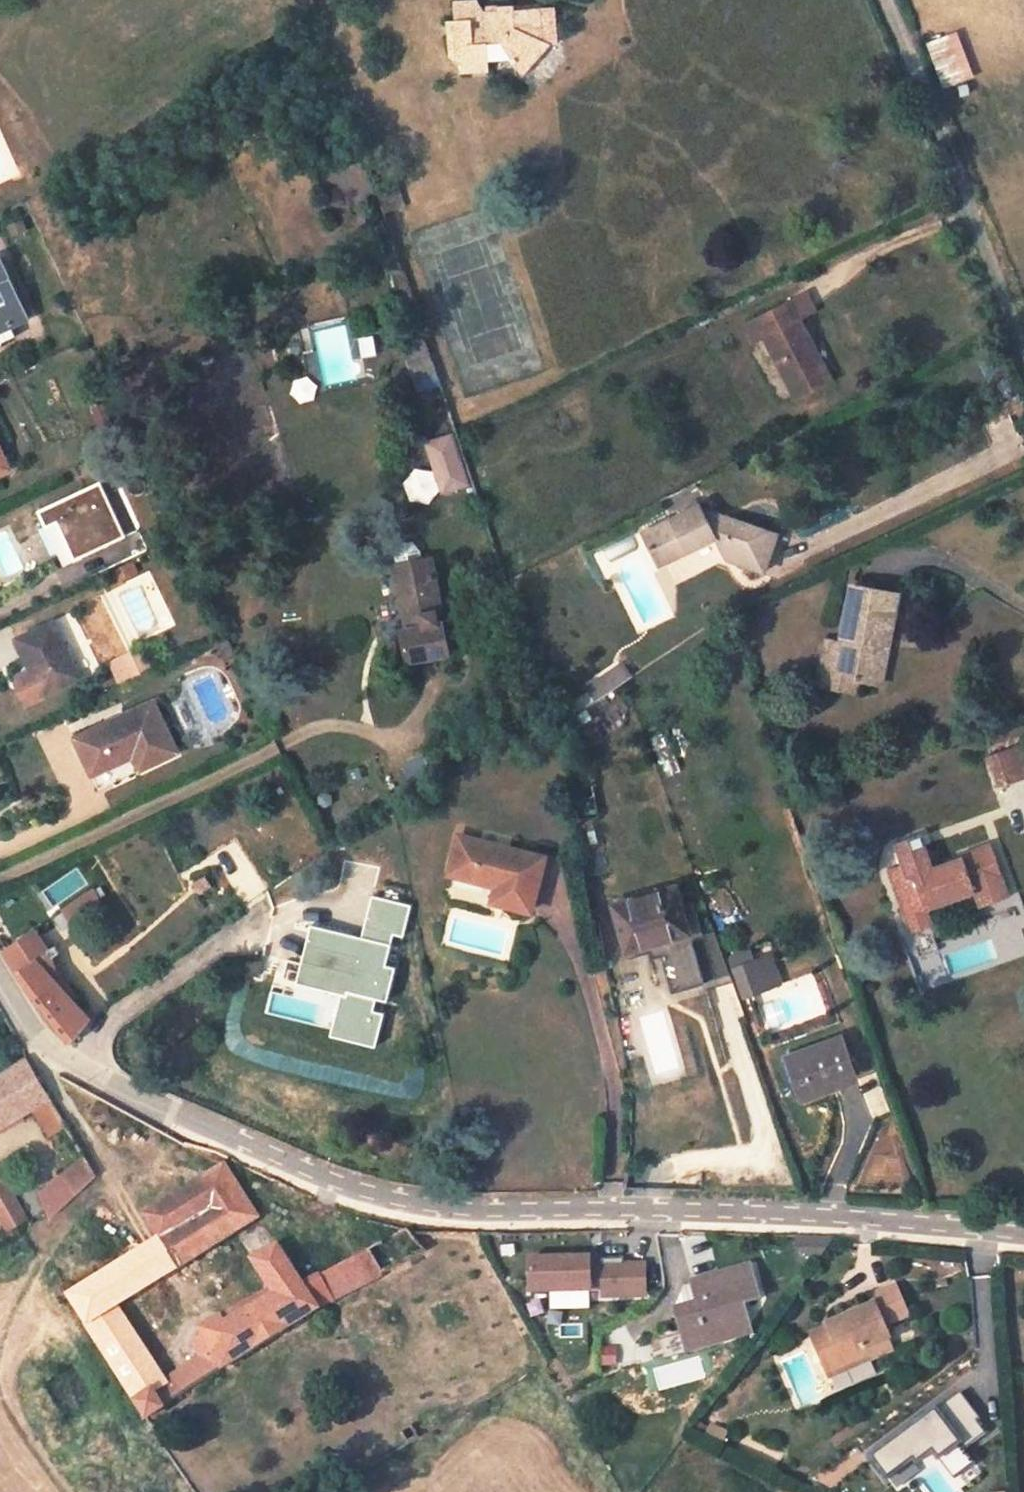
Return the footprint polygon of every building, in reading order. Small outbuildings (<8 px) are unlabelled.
[(448,2),(452,19),(442,22),(444,54),(457,60),(453,75),(483,72),(482,43),(496,41),(517,71),(544,39),(536,35),(532,5),(507,8),(506,1),(491,3),(492,7),(477,9),(469,0),(462,0),(448,2)] [(943,88),(973,76),(955,31),(925,43),(943,88)] [(21,323),(0,278),(0,333),(21,323)] [(799,316),(789,297),(781,301),(791,320),(799,316)] [(791,320),(781,301),(743,322),(752,340),(763,335),(795,394),(833,374),(825,360),(818,363),(805,339),(810,337),(799,316),(791,320)] [(414,368),(431,362),(421,332),(403,339),(414,368)] [(424,439),(438,495),(469,488),(456,431),(424,439)] [(435,495),(431,470),(403,474),(407,500),(435,495)] [(102,487),(40,515),(66,569),(127,541),(102,487)] [(700,501),(653,525),(671,559),(716,536),(728,559),(766,569),(779,532),(723,513),(709,520),(700,501)] [(412,669),(456,661),(451,630),(442,632),(440,620),(448,619),(440,571),(400,577),(409,625),(414,625),(415,636),(406,638),(412,669)] [(889,583),(844,575),(833,638),(829,665),(854,670),(865,671),(874,624),(881,625),(889,583)] [(874,624),(865,671),(875,673),(884,626),(881,625),(874,624)] [(55,626),(16,645),(30,676),(17,682),(16,689),(24,705),(29,709),(43,703),(43,702),(83,683),(55,626)] [(850,686),(854,670),(829,665),(833,638),(818,637),(812,681),(850,686)] [(125,690),(160,673),(150,652),(115,669),(125,690)] [(592,681),(601,694),(630,674),(621,661),(592,681)] [(159,703),(80,742),(98,779),(138,760),(145,776),(186,757),(159,703)] [(986,743),(997,774),(1023,766),(1023,732),(986,743)] [(138,760),(98,779),(106,796),(145,776),(138,760)] [(887,854),(895,876),(993,837),(990,829),(957,840),(957,845),(933,853),(923,829),(898,839),(902,849),(887,854)] [(1003,869),(993,837),(895,876),(910,918),(935,909),(930,894),(977,878),(1003,869)] [(546,856),(462,839),(452,878),(502,889),(499,903),(534,911),(546,856)] [(219,871),(205,878),(213,890),(226,884),(219,871)] [(930,894),(935,909),(983,893),(977,878),(930,894)] [(111,905),(101,890),(64,915),(74,930),(111,905)] [(682,891),(641,900),(656,946),(693,938),(682,891)] [(629,952),(656,946),(641,900),(619,905),(629,952)] [(62,961),(48,937),(43,929),(13,950),(52,1018),(75,1048),(95,1016),(74,987),(62,961)] [(364,938),(363,943),(318,931),(307,974),(351,986),(350,993),(389,1003),(402,948),(364,938)] [(755,955),(753,947),(733,954),(747,993),(766,986),(755,955)] [(785,979),(774,949),(755,955),(766,986),(785,979)] [(825,1084),(860,1072),(848,1033),(789,1053),(804,1095),(827,1087),(825,1084)] [(45,1081),(31,1055),(0,1076),(0,1135),(57,1100),(45,1081)] [(79,1192),(100,1175),(90,1159),(71,1173),(79,1192)] [(431,1253),(413,1233),(411,1233),(311,1282),(285,1245),(253,1266),(273,1295),(218,1336),(227,1351),(174,1389),(124,1313),(263,1216),(230,1169),(152,1218),(164,1240),(80,1295),(163,1427),(336,1300),(431,1253)] [(5,1170),(0,1173),(0,1175),(4,1183),(0,1185),(0,1197),(13,1219),(29,1209),(5,1170)] [(54,1212),(79,1192),(71,1173),(47,1193),(54,1212)] [(18,1227),(33,1218),(29,1209),(13,1219),(18,1227)] [(588,1295),(587,1254),(524,1256),(525,1297),(588,1295)] [(700,1305),(706,1337),(758,1327),(752,1295),(780,1289),(774,1260),(726,1270),(730,1299),(700,1305)] [(603,1262),(603,1300),(645,1300),(645,1262),(603,1262)] [(908,1316),(895,1284),(871,1295),(875,1304),(830,1323),(834,1332),(814,1341),(823,1364),(842,1356),(846,1364),(867,1356),(864,1349),(890,1339),(884,1326),(908,1316)] [(830,1323),(810,1332),(814,1341),(834,1332),(830,1323)] [(960,1393),(864,1455),(883,1485),(932,1453),(948,1478),(969,1464),(960,1451),(987,1433),(960,1393)]
